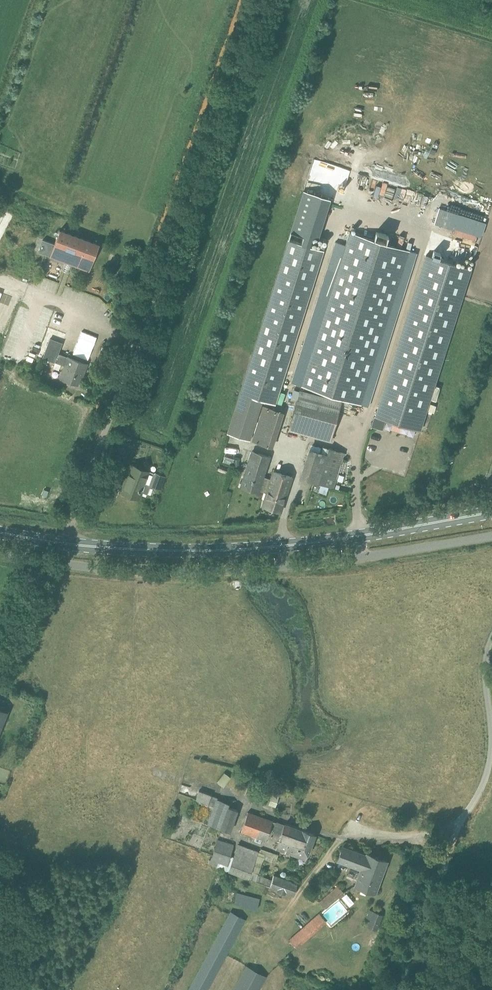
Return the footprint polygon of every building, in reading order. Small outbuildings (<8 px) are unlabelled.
[(33,250),(50,256),(50,257),(89,271),(100,244),(60,229),(54,244),(38,238),(45,218),(12,206),(0,240),(0,277),(21,284),(33,250)] [(350,232),(300,389),(289,430),(331,441),(342,399),(361,405),(410,251),(350,232)] [(288,239),(227,433),(251,440),(263,401),(275,405),(324,250),(288,239)] [(426,255),(375,417),(398,424),(420,431),(472,269),(426,255)] [(59,377),(68,380),(67,384),(75,387),(76,384),(78,384),(81,375),(83,376),(84,372),(87,363),(68,356),(67,356),(59,353),(62,344),(50,339),(43,357),(55,362),(64,365),(59,377)] [(252,441),(273,448),(284,412),(263,405),(252,441)] [(301,478),(317,482),(318,483),(334,488),(344,454),(329,450),(327,454),(311,448),(301,478)] [(271,456),(253,450),(242,486),(259,492),(260,490),(263,491),(264,490),(264,491),(269,478),(265,477),(271,456)] [(129,494),(128,495),(129,496),(132,497),(133,497),(133,496),(136,497),(138,490),(148,493),(151,484),(160,488),(164,476),(146,469),(145,470),(131,465),(124,482),(126,483),(123,492),(129,494)] [(264,491),(267,492),(263,504),(282,510),(293,476),(273,470),(270,478),(269,478),(264,491)] [(217,782),(222,786),(230,777),(225,772),(217,782)] [(196,799),(214,806),(207,824),(231,832),(238,810),(229,806),(230,803),(218,799),(218,797),(199,790),(196,799)] [(241,831),(256,837),(255,841),(261,843),(262,839),(266,841),(270,828),(274,829),(272,833),(280,836),(276,845),(277,845),(276,849),(285,853),(285,852),(306,860),(315,834),(302,830),(285,823),(284,824),(277,821),(276,822),(273,821),(248,811),(241,831)] [(249,879),(257,881),(263,883),(270,886),(272,879),(258,874),(264,859),(275,863),(279,855),(261,848),(259,851),(238,843),(233,857),(231,856),(234,844),(217,839),(210,859),(209,859),(208,863),(228,871),(249,879)] [(346,876),(357,879),(354,886),(375,893),(386,862),(387,860),(367,853),(367,855),(342,846),(337,860),(350,865),(346,876)] [(277,891),(285,894),(286,893),(294,896),(298,883),(274,874),(272,879),(270,886),(269,887),(277,890),(277,891)] [(326,909),(345,893),(338,885),(319,902),(326,909)] [(257,909),(260,898),(237,892),(234,903),(257,909)] [(367,917),(371,919),(368,927),(378,931),(384,915),(370,909),(367,917)] [(188,989),(208,989),(246,919),(230,911),(188,989)] [(289,939),(297,948),(327,922),(319,913),(289,939)] [(233,989),(260,989),(267,976),(246,965),(233,989)]
